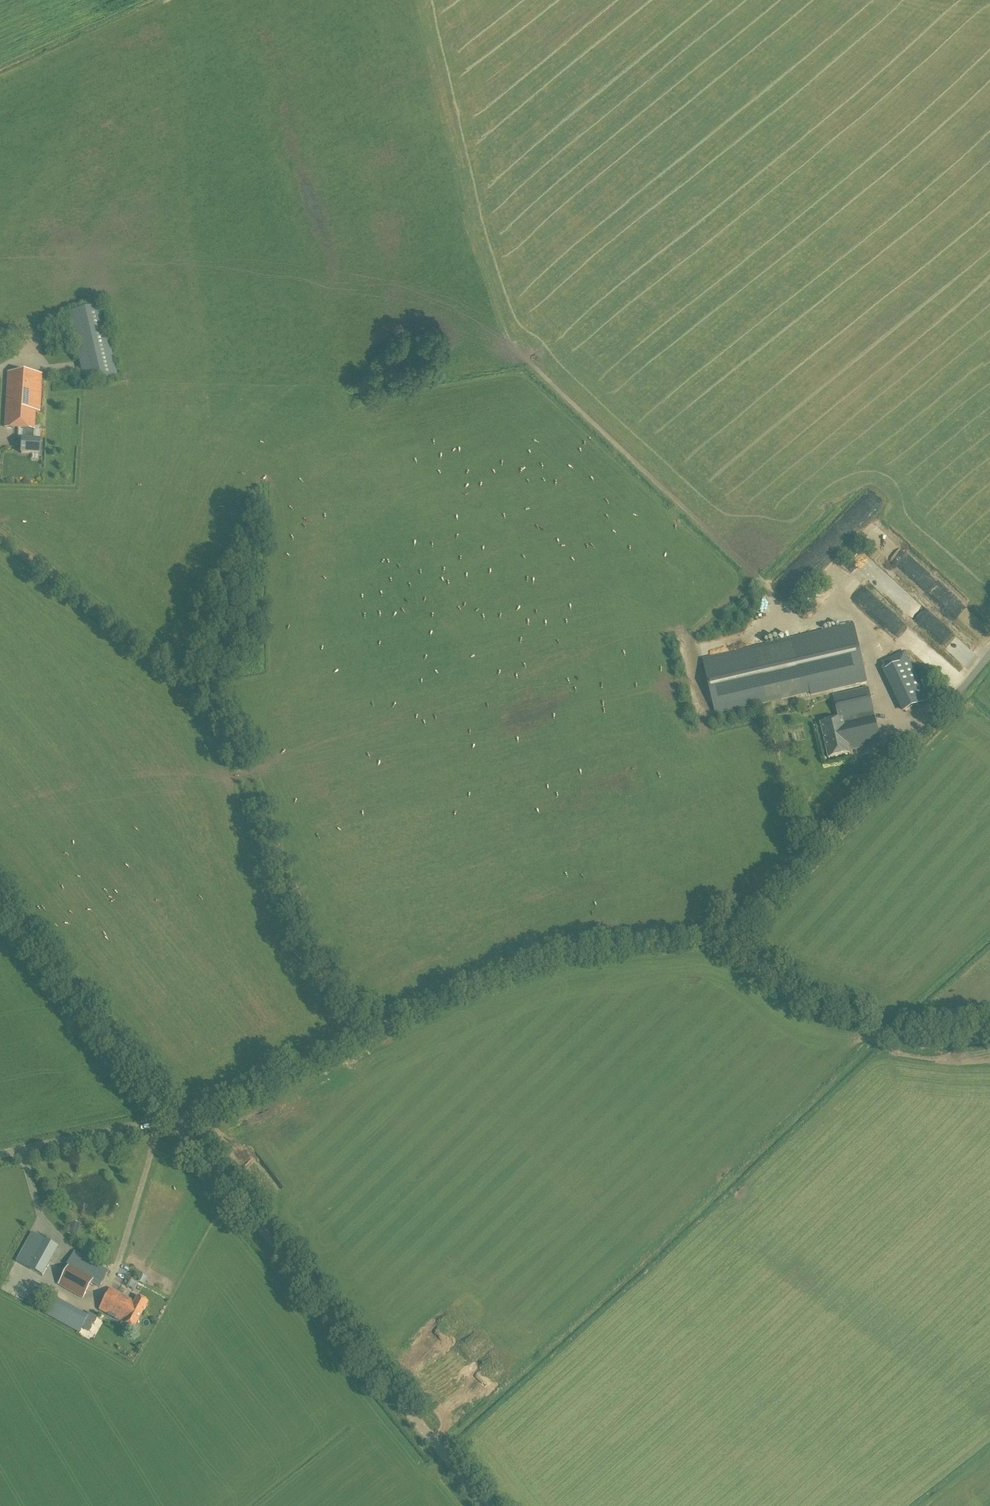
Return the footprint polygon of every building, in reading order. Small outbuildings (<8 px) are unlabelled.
[(85,384),(117,376),(100,306),(68,313),(85,384)] [(39,411),(42,375),(8,373),(7,398),(5,427),(24,428),(24,440),(22,439),(21,453),(39,454),(40,440),(33,440),(34,429),(35,411),(39,411)] [(787,576),(779,580),(783,588),(791,584),(787,576)] [(949,625),(936,614),(934,618),(918,604),(910,613),(939,638),(949,625)] [(715,715),(810,693),(811,696),(867,683),(867,680),(854,624),(702,659),(715,715)] [(810,624),(800,627),(802,632),(812,630),(810,624)] [(759,635),(760,640),(770,638),(768,632),(759,635)] [(914,636),(916,646),(922,644),(920,635),(914,636)] [(709,647),(718,645),(716,638),(707,641),(709,647)] [(904,711),(927,701),(904,652),(881,662),(904,711)] [(829,759),(850,754),(849,750),(880,743),(867,688),(833,696),(839,720),(821,724),(829,759)] [(683,726),(695,723),(693,717),(682,720),(683,726)] [(68,1234),(76,1236),(80,1223),(71,1221),(68,1234)] [(34,1237),(19,1263),(43,1276),(57,1249),(34,1237)] [(99,1287),(109,1270),(74,1251),(67,1263),(70,1264),(58,1285),(83,1298),(91,1283),(99,1287)] [(120,1272),(118,1279),(126,1282),(128,1274),(120,1272)] [(135,1308),(142,1313),(148,1302),(137,1297),(135,1302),(110,1289),(105,1298),(130,1312),(130,1311),(133,1313),(135,1308)] [(90,1317),(88,1316),(52,1297),(44,1312),(80,1332),(87,1336),(93,1324),(99,1327),(103,1320),(96,1316),(95,1318),(90,1316),(90,1317)] [(130,1311),(130,1312),(105,1298),(99,1310),(134,1328),(142,1313),(135,1308),(133,1313),(130,1311)]
